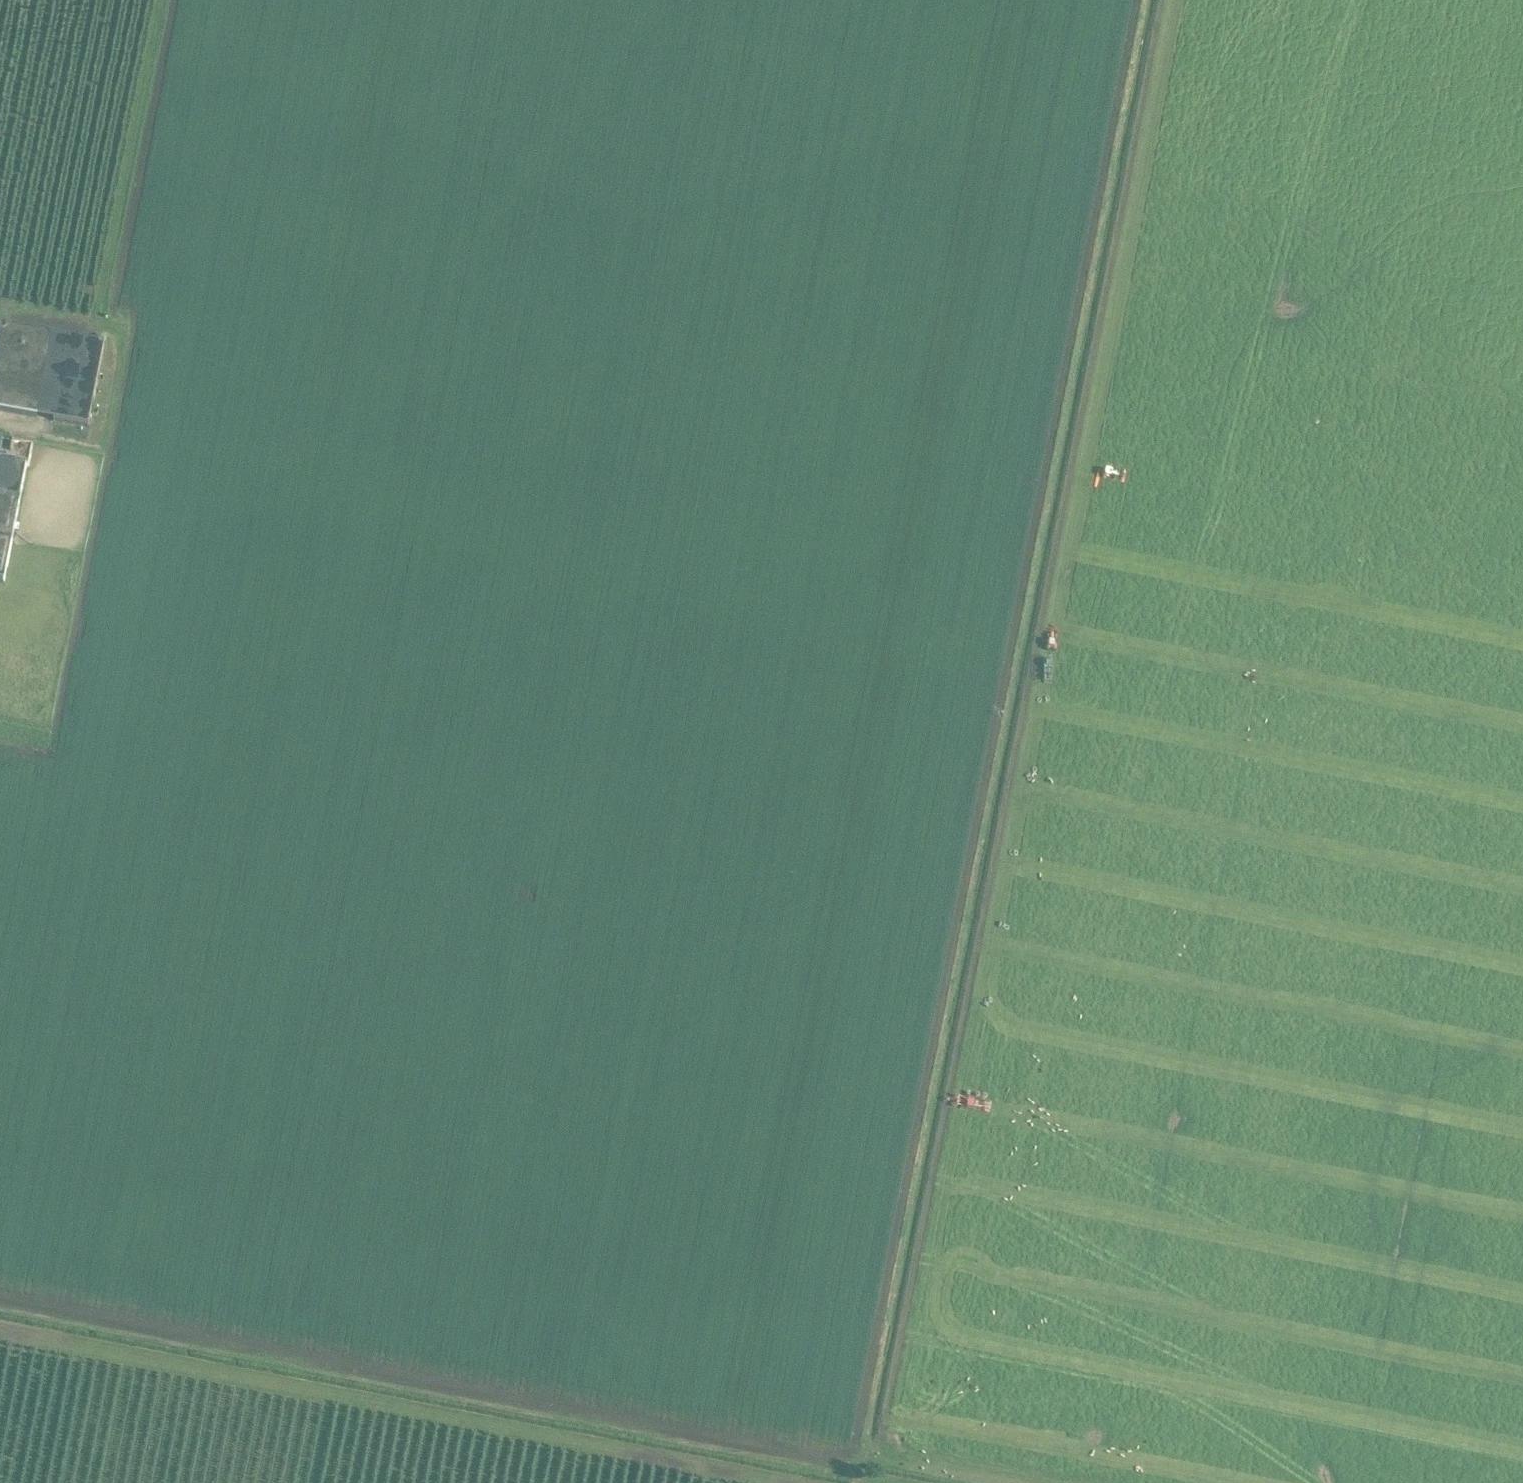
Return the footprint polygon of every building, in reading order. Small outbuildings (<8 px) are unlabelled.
[(103,343),(1,324),(0,327),(0,409),(88,425),(103,343)] [(26,463),(0,458),(0,579),(4,580),(26,463)]
